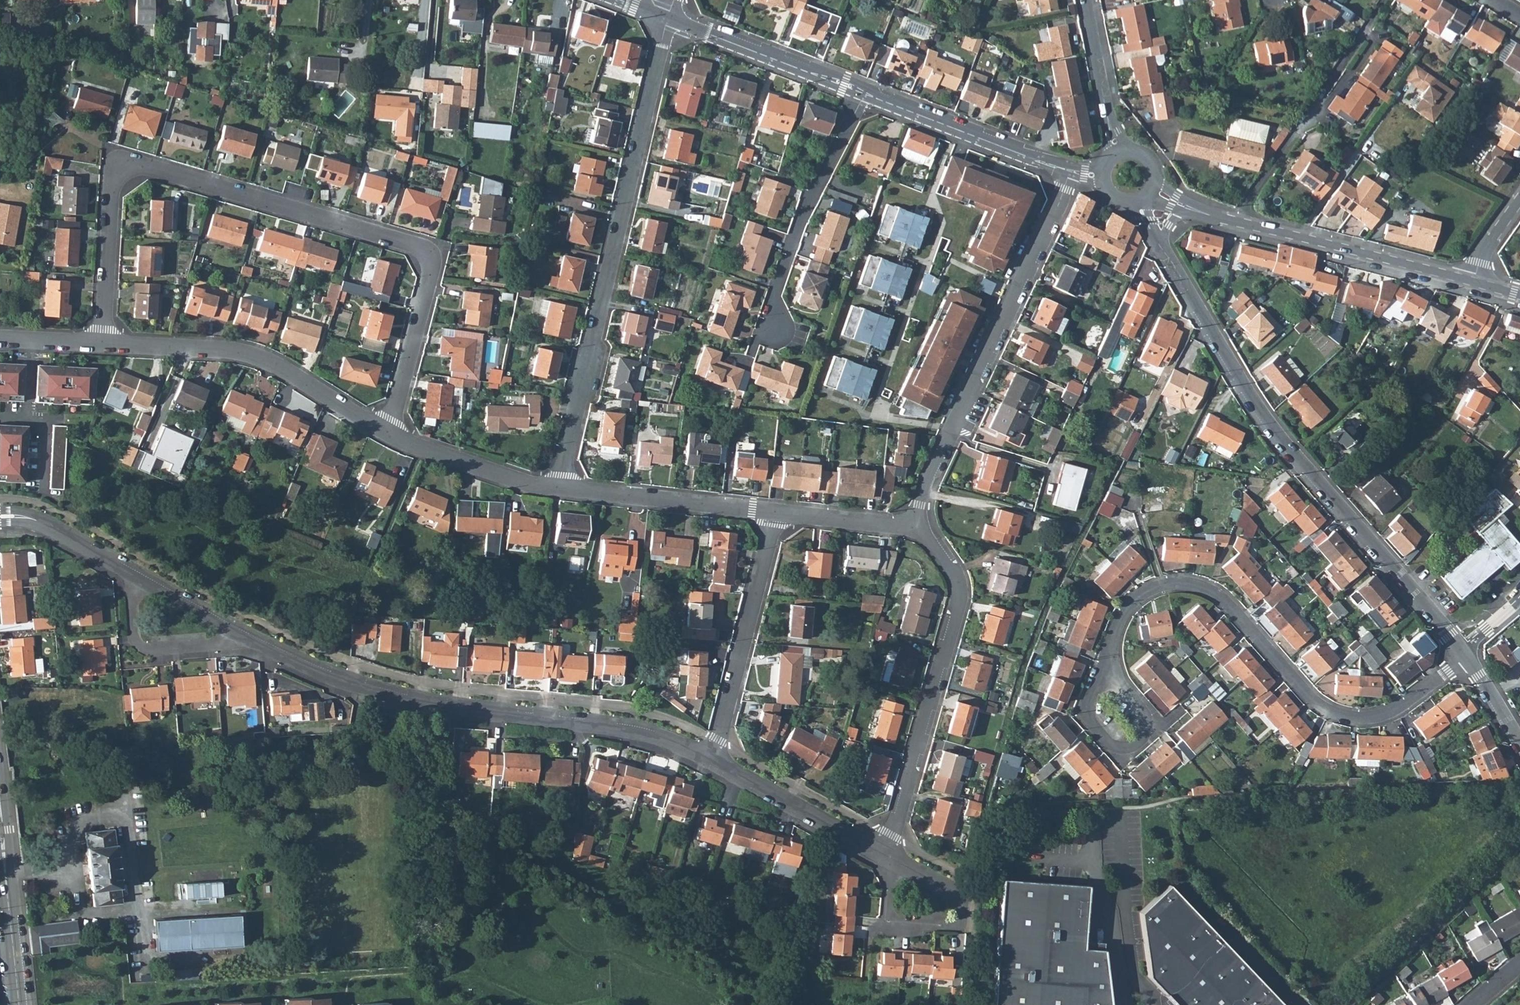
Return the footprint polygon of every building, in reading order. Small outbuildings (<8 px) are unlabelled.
[(136,24),(154,24),(154,0),(136,0),(136,24)] [(275,14),(276,0),(260,0),(259,4),(266,4),(265,13),(275,14)] [(449,18),(458,19),(458,24),(461,24),(460,31),(481,33),(483,8),(473,7),(474,0),(450,0),(449,18)] [(795,0),(753,0),(764,4),(765,2),(772,4),(791,12),(795,0)] [(817,8),(803,3),(804,0),(795,0),(791,12),(798,14),(791,33),(800,36),(801,33),(807,35),(821,40),(824,30),(833,33),(839,17),(830,13),(826,24),(813,19),(817,8)] [(1056,9),(1054,0),(1024,0),(1024,1),(1027,1),(1030,14),(1056,9)] [(1219,30),(1241,25),(1237,5),(1233,6),(1232,0),(1234,0),(1213,0),(1213,3),(1212,6),(1215,19),(1217,21),(1219,30)] [(1312,10),(1317,9),(1322,3),(1318,0),(1309,0),(1305,6),(1312,10)] [(1429,18),(1440,0),(1439,0),(1396,0),(1411,9),(1411,10),(1427,21),(1429,18)] [(1440,0),(1429,18),(1455,35),(1467,16),(1447,4),(1449,0),(1440,0)] [(728,1),(723,17),(738,22),(743,6),(728,1)] [(1302,15),(1306,34),(1312,33),(1311,30),(1330,27),(1329,21),(1336,12),(1322,2),(1322,3),(1317,9),(1312,10),(1305,6),(1304,5),(1303,8),(1302,10),(1302,11),(1302,13),(1302,15)] [(1069,16),(1076,14),(1075,4),(1067,6),(1069,16)] [(1126,43),(1126,44),(1149,39),(1142,4),(1114,9),(1115,17),(1121,16),(1126,43)] [(354,13),(346,12),(345,19),(353,20),(354,13)] [(579,12),(571,36),(598,44),(598,43),(601,32),(605,22),(594,19),(595,17),(579,12)] [(1475,17),(1463,36),(1471,40),(1491,53),(1503,32),(1482,20),(1482,21),(1475,17)] [(195,54),(195,60),(211,61),(212,55),(219,55),(220,34),(213,34),(213,22),(197,21),(196,28),(189,27),(188,53),(195,54)] [(220,34),(228,34),(228,23),(213,22),(213,34),(220,34)] [(408,23),(407,30),(416,32),(417,24),(408,23)] [(490,42),(522,46),(524,27),(492,23),(490,42)] [(1033,44),(1036,61),(1069,55),(1065,33),(1067,32),(1065,24),(1046,28),(1049,41),(1033,44)] [(549,30),(524,27),(522,46),(521,51),(538,53),(536,63),(552,65),(553,55),(554,55),(557,32),(549,31),(549,30)] [(1412,31),(1406,41),(1412,45),(1418,35),(1412,31)] [(848,32),(841,51),(863,60),(864,58),(872,61),(878,46),(870,42),(870,41),(848,32)] [(961,47),(967,49),(972,37),(967,36),(965,35),(961,47)] [(1151,46),(1164,44),(1163,36),(1149,39),(1151,46)] [(1471,40),(1463,36),(1460,42),(1467,47),(1471,40)] [(967,49),(976,53),(982,38),(972,37),(967,49)] [(1515,42),(1509,38),(1496,59),(1502,63),(1515,42)] [(1151,46),(1149,39),(1126,44),(1126,43),(1121,44),(1123,52),(1148,47),(1151,46)] [(638,45),(616,40),(610,65),(632,70),(638,45)] [(894,49),(904,53),(907,46),(907,43),(905,41),(902,40),(899,40),(897,42),(894,49)] [(1253,43),(1257,66),(1284,61),(1284,63),(1293,62),(1289,42),(1281,43),(1280,40),(1273,42),(1265,43),(1265,41),(1253,43)] [(1388,53),(1393,45),(1384,40),(1379,47),(1388,53)] [(1502,63),(1519,73),(1519,45),(1515,42),(1502,63)] [(602,56),(608,57),(612,44),(606,43),(602,56)] [(1148,47),(1150,55),(1152,55),(1153,65),(1160,64),(1163,60),(1162,53),(1163,53),(1165,50),(1164,44),(1151,46),(1148,47)] [(1393,45),(1388,53),(1397,59),(1402,52),(1393,45)] [(1379,47),(1374,54),(1383,60),(1388,53),(1379,47)] [(907,75),(916,78),(917,76),(923,61),(914,57),(904,53),(894,49),(892,48),(884,67),(907,76),(907,75)] [(923,61),(917,76),(926,79),(923,86),(933,90),(936,83),(936,82),(940,83),(940,85),(954,90),(963,67),(935,57),(937,52),(928,49),(923,61)] [(1374,54),(1359,75),(1377,88),(1397,59),(1388,53),(1383,60),(1374,54)] [(1136,80),(1139,95),(1151,93),(1162,91),(1158,72),(1155,72),(1153,65),(1152,55),(1150,55),(1129,59),(1131,67),(1132,67),(1133,77),(1136,76),(1136,80)] [(571,58),(562,56),(559,71),(566,73),(571,58)] [(338,59),(308,57),(306,79),(346,82),(347,65),(338,64),(338,59)] [(684,63),(679,82),(701,88),(706,70),(709,71),(711,63),(690,57),(688,64),(684,63)] [(1051,62),(1068,147),(1090,142),(1073,58),(1051,62)] [(1414,64),(1405,77),(1418,86),(1423,90),(1419,97),(1421,98),(1424,100),(1417,111),(1431,122),(1453,92),(1414,64)] [(433,127),(457,129),(459,106),(474,107),(475,90),(477,68),(463,67),(461,86),(442,84),(441,95),(440,104),(435,108),(433,127)] [(547,86),(555,88),(558,75),(549,73),(547,86)] [(1359,75),(1355,82),(1373,94),(1377,88),(1359,75)] [(746,107),(753,83),(727,76),(720,100),(746,107)] [(1418,86),(1405,77),(1404,79),(1417,88),(1418,86)] [(422,93),(429,94),(431,79),(423,78),(422,93)] [(443,80),(431,79),(429,94),(441,95),(442,84),(443,80)] [(1476,79),(1472,86),(1478,89),(1482,82),(1476,79)] [(966,80),(959,98),(973,104),(973,105),(987,111),(988,110),(1003,115),(1010,97),(1010,95),(1014,85),(1005,82),(1000,93),(966,80)] [(164,94),(172,96),(176,83),(168,81),(164,94)] [(701,88),(679,82),(677,90),(679,91),(673,111),(693,116),(700,92),(703,93),(704,89),(701,88)] [(1336,95),(1327,108),(1335,113),(1338,108),(1345,114),(1356,120),(1373,94),(1355,82),(1342,99),(1336,95)] [(179,84),(176,83),(172,96),(180,98),(184,86),(179,84)] [(1003,115),(1002,116),(1020,123),(1034,88),(1023,83),(1017,98),(1010,95),(1010,97),(1003,115)] [(106,117),(112,97),(79,87),(73,107),(106,117)] [(563,114),(566,98),(560,97),(562,90),(555,88),(555,91),(553,101),(551,112),(563,114)] [(1041,90),(1034,88),(1020,123),(1038,130),(1046,109),(1039,107),(1042,98),(1041,90)] [(1391,97),(1377,88),(1373,94),(1386,103),(1391,97)] [(545,99),(553,101),(555,91),(548,89),(545,99)] [(1162,91),(1151,93),(1156,119),(1172,116),(1167,90),(1162,91)] [(777,95),(767,92),(758,125),(769,128),(769,127),(770,123),(790,128),(797,102),(784,99),(783,100),(776,98),(777,97),(777,95)] [(1512,110),(1519,114),(1519,96),(1512,110)] [(1424,100),(1421,98),(1413,109),(1417,111),(1424,100)] [(615,112),(617,105),(598,101),(597,108),(615,112)] [(1519,129),(1519,114),(1512,110),(1499,102),(1491,114),(1499,119),(1497,122),(1503,126),(1500,131),(1503,132),(1499,139),(1511,146),(1515,148),(1519,139),(1519,135),(1518,133),(1519,129)] [(826,134),(834,113),(805,103),(798,124),(826,134)] [(153,136),(160,113),(130,104),(124,125),(141,130),(142,129),(145,130),(144,133),(153,136)] [(615,112),(597,108),(595,108),(593,116),(598,117),(595,130),(592,142),(592,143),(614,148),(620,121),(615,120),(617,113),(615,112)] [(1338,108),(1335,113),(1342,118),(1345,114),(1338,108)] [(412,114),(402,114),(400,133),(410,133),(410,134),(412,114)] [(419,115),(412,114),(410,134),(418,134),(419,115)] [(1267,126),(1231,117),(1226,136),(1262,145),(1267,126)] [(173,123),(165,120),(160,137),(168,139),(173,123)] [(206,131),(174,121),(173,123),(168,139),(168,141),(201,150),(206,131)] [(510,125),(473,121),(471,136),(508,139),(510,125)] [(790,128),(770,123),(769,127),(788,133),(790,128)] [(142,129),(141,130),(124,125),(123,127),(144,133),(145,130),(142,129)] [(248,157),(255,134),(224,125),(217,147),(248,157)] [(592,142),(595,130),(588,128),(585,141),(592,142)] [(903,147),(900,154),(930,166),(933,159),(932,158),(938,143),(932,140),(933,138),(909,128),(902,146),(903,147)] [(688,152),(692,134),(670,129),(663,158),(693,165),(695,153),(688,152)] [(1282,129),(1276,136),(1281,140),(1287,132),(1282,129)] [(1180,131),(1175,150),(1220,161),(1219,166),(1221,171),(1226,172),(1231,169),(1232,165),(1256,171),(1256,170),(1260,171),(1281,140),(1276,136),(1264,154),(1265,155),(1262,158),(1260,155),(1262,145),(1226,136),(1225,142),(1180,131)] [(887,145),(888,143),(862,135),(851,164),(870,170),(871,166),(888,172),(896,148),(887,145)] [(1511,146),(1499,139),(1495,146),(1507,154),(1511,146)] [(276,142),(269,140),(267,146),(274,148),(276,142)] [(300,149),(276,142),(274,148),(267,146),(263,161),(293,170),(300,149)] [(1506,165),(1511,158),(1507,154),(1495,146),(1494,145),(1489,153),(1486,151),(1478,163),(1484,167),(1480,174),(1495,185),(1500,179),(1504,173),(1508,167),(1506,165)] [(1345,146),(1337,158),(1344,162),(1352,151),(1345,146)] [(752,149),(743,147),(739,160),(748,163),(752,149)] [(1304,149),(1297,159),(1305,164),(1306,162),(1311,155),(1304,149)] [(316,174),(315,177),(342,184),(347,164),(321,157),(309,153),(304,170),(316,174)] [(964,160),(950,155),(939,183),(947,186),(944,195),(950,197),(964,160)] [(1306,162),(1315,167),(1319,161),(1311,155),(1306,162)] [(60,169),(62,158),(45,156),(42,174),(50,175),(51,168),(58,169),(60,169)] [(426,159),(414,156),(412,161),(424,164),(426,159)] [(599,184),(604,161),(584,156),(584,157),(581,173),(580,173),(577,173),(573,190),(598,196),(601,184),(599,184)] [(1297,159),(1290,168),(1298,174),(1296,176),(1295,178),(1312,191),(1313,191),(1325,174),(1324,174),(1315,167),(1306,162),(1305,164),(1297,159)] [(978,166),(964,160),(950,197),(958,200),(960,195),(973,200),(971,205),(985,210),(979,224),(983,226),(977,239),(973,237),(969,245),(975,248),(971,256),(968,262),(990,272),(992,266),(996,258),(1004,262),(1008,253),(1003,251),(1008,241),(1012,243),(1023,221),(1021,220),(1027,205),(1020,185),(1004,179),(999,177),(1000,174),(983,168),(981,173),(976,171),(978,166)] [(356,167),(347,164),(342,184),(351,187),(356,167)] [(456,168),(448,165),(444,180),(452,182),(456,169),(456,168)] [(367,166),(365,170),(386,176),(387,171),(367,166)] [(1290,168),(1288,170),(1296,176),(1298,174),(1290,168)] [(456,169),(452,182),(458,184),(462,171),(456,169)] [(679,177),(683,178),(684,171),(677,169),(675,176),(679,177)] [(740,171),(736,170),(732,182),(730,189),(739,192),(742,181),(737,180),(740,171)] [(1326,171),(1324,174),(1325,174),(1313,191),(1312,191),(1311,192),(1311,195),(1313,198),(1318,200),(1337,173),(1331,170),(1326,171)] [(655,171),(647,203),(650,204),(655,184),(653,183),(656,172),(655,171)] [(393,181),(364,172),(357,197),(385,205),(393,181)] [(670,199),(675,176),(656,172),(653,183),(655,184),(650,204),(676,210),(677,201),(674,200),(670,199)] [(63,186),(62,213),(85,214),(87,187),(79,187),(79,176),(58,175),(57,186),(63,186)] [(1320,212),(1327,217),(1336,203),(1350,213),(1372,181),(1363,175),(1354,188),(1342,180),(1332,194),(1320,212)] [(670,199),(674,200),(679,177),(675,176),(670,199)] [(774,218),(777,208),(779,204),(781,204),(785,194),(786,195),(789,186),(765,177),(753,211),(774,218)] [(452,182),(444,180),(440,192),(425,188),(423,194),(438,198),(439,198),(447,201),(452,182)] [(393,207),(400,183),(393,181),(385,205),(393,207)] [(1372,181),(1350,213),(1364,223),(1364,224),(1370,229),(1384,209),(1372,200),(1381,187),(1372,181)] [(856,198),(828,188),(826,194),(854,204),(856,198)] [(438,198),(423,194),(406,189),(400,209),(433,219),(439,198),(438,198)] [(473,216),(471,229),(503,234),(505,221),(500,221),(503,196),(482,193),(478,217),(473,216)] [(1078,193),(1061,231),(1086,242),(1093,228),(1082,223),(1092,201),(1078,193)] [(848,216),(852,203),(833,197),(829,210),(848,216)] [(149,231),(169,232),(171,200),(150,199),(149,231)] [(13,246),(21,206),(0,203),(0,244),(13,246)] [(893,206),(886,204),(876,234),(903,243),(916,248),(926,218),(899,208),(893,206)] [(819,235),(816,234),(813,244),(816,245),(832,251),(834,252),(837,250),(848,218),(827,211),(819,235)] [(731,214),(724,212),(721,220),(719,227),(727,230),(731,214)] [(1093,228),(1086,242),(1117,257),(1132,225),(1111,212),(1102,232),(1093,228)] [(572,213),(566,239),(587,244),(593,218),(572,213)] [(241,244),(247,224),(213,214),(207,235),(241,244)] [(565,216),(557,214),(554,229),(562,231),(565,216)] [(1387,224),(1383,238),(1431,251),(1438,222),(1411,215),(1407,230),(1387,224)] [(721,220),(709,217),(707,225),(719,227),(721,220)] [(646,218),(640,248),(658,252),(661,241),(665,223),(646,218)] [(743,249),(737,267),(760,274),(772,240),(758,235),(762,225),(748,220),(740,242),(743,249)] [(765,224),(761,234),(784,242),(787,232),(765,224)] [(1123,273),(1140,237),(1132,225),(1117,257),(1112,268),(1123,273)] [(76,248),(77,248),(79,229),(56,227),(54,265),(65,265),(75,266),(76,248)] [(285,262),(294,265),(302,240),(264,229),(258,249),(287,258),(285,262)] [(1190,229),(1185,248),(1215,256),(1220,237),(1190,229)] [(1062,237),(1062,236),(1084,247),(1086,242),(1061,231),(1060,230),(1058,235),(1062,237)] [(522,233),(514,239),(517,243),(526,238),(522,233)] [(332,270),(337,251),(310,242),(311,239),(303,236),(302,240),(294,265),(304,268),(306,262),(332,270)] [(916,248),(903,243),(896,264),(909,269),(910,265),(901,262),(905,248),(915,251),(916,248)] [(473,253),(469,276),(492,279),(497,247),(468,244),(467,252),(473,253)] [(1284,274),(1291,247),(1278,244),(1275,254),(1241,245),(1237,259),(1272,268),(1271,271),(1281,273),(1284,274)] [(159,246),(138,245),(136,275),(158,276),(159,246)] [(811,260),(827,265),(832,251),(816,245),(811,260)] [(975,248),(969,245),(965,253),(971,256),(975,248)] [(1312,267),(1316,253),(1291,247),(1284,274),(1312,281),(1310,288),(1332,294),(1336,276),(1315,270),(1316,268),(1312,267)] [(1097,262),(1081,254),(1078,262),(1094,269),(1097,262)] [(551,275),(549,285),(576,291),(583,260),(563,255),(558,277),(551,275)] [(875,257),(868,255),(858,284),(899,298),(909,269),(896,264),(881,259),(882,258),(876,256),(875,257)] [(1004,262),(996,258),(992,266),(1000,270),(1004,262)] [(392,275),(395,264),(378,259),(374,273),(368,272),(364,287),(356,285),(356,284),(342,280),(340,285),(339,290),(346,291),(376,299),(378,292),(388,295),(393,275),(392,275)] [(821,298),(818,297),(828,265),(827,265),(811,260),(809,259),(805,271),(803,271),(798,285),(801,291),(801,292),(798,301),(799,304),(815,309),(818,308),(821,298)] [(1094,269),(1109,275),(1112,268),(1097,262),(1094,269)] [(1058,279),(1057,278),(1053,286),(1072,296),(1083,273),(1065,264),(1058,279)] [(250,276),(252,268),(242,265),(240,273),(250,276)] [(636,265),(629,294),(650,299),(656,270),(636,265)] [(38,280),(39,271),(24,271),(23,279),(38,280)] [(925,273),(921,281),(934,287),(938,279),(933,277),(928,275),(925,273)] [(288,286),(289,283),(274,278),(273,282),(288,286)] [(66,304),(68,280),(46,279),(44,315),(69,317),(70,304),(66,304)] [(993,284),(983,279),(979,289),(988,294),(993,284)] [(934,287),(921,281),(919,289),(931,295),(934,287)] [(1136,291),(1128,287),(1096,355),(1104,358),(1108,357),(1119,332),(1132,338),(1136,328),(1155,288),(1140,281),(1136,291)] [(1336,301),(1342,303),(1348,283),(1342,281),(1336,301)] [(1378,316),(1387,300),(1397,285),(1381,281),(1378,290),(1349,282),(1344,301),(1362,307),(1373,309),(1371,314),(1378,316)] [(156,294),(158,294),(159,284),(136,282),(135,292),(135,295),(134,317),(155,318),(156,294)] [(748,308),(754,291),(727,282),(723,294),(716,314),(714,313),(711,323),(731,330),(738,312),(735,311),(737,304),(740,305),(748,308)] [(331,283),(326,297),(336,300),(336,299),(339,290),(340,285),(331,283)] [(202,314),(226,321),(233,296),(225,294),(224,298),(203,292),(204,289),(192,285),(184,312),(196,315),(197,312),(197,310),(202,312),(202,314)] [(1415,316),(1424,300),(1397,285),(1387,300),(1415,316)] [(975,304),(977,299),(956,289),(953,294),(949,302),(943,299),(940,307),(944,309),(938,321),(934,319),(922,344),(927,346),(922,356),(916,369),(911,367),(898,394),(903,397),(898,406),(901,408),(899,414),(924,417),(928,409),(933,411),(946,384),(941,382),(947,369),(952,371),(956,362),(951,360),(954,355),(959,357),(969,335),(964,332),(969,322),(974,325),(978,316),(971,312),(975,304)] [(346,291),(339,290),(336,299),(343,301),(346,291)] [(464,323),(486,326),(491,294),(464,290),(461,308),(466,308),(464,323)] [(953,294),(947,291),(943,299),(949,302),(953,294)] [(1248,298),(1242,292),(1236,297),(1237,298),(1230,305),(1238,315),(1245,308),(1241,303),(1248,298)] [(721,293),(714,313),(716,314),(723,294),(721,293)] [(899,298),(886,294),(878,315),(891,319),(892,316),(883,312),(888,299),(897,302),(899,298)] [(252,301),(241,297),(233,323),(244,327),(245,324),(259,328),(258,331),(266,333),(268,328),(273,310),(251,303),(252,301)] [(322,312),(332,315),(336,300),(326,297),(322,312)] [(1042,298),(1031,320),(1052,330),(1059,315),(1063,308),(1042,298)] [(1251,303),(1248,298),(1241,303),(1245,308),(1251,303)] [(543,299),(539,315),(546,317),(550,301),(543,299)] [(1432,337),(1432,336),(1443,342),(1449,330),(1453,322),(1457,316),(1447,311),(1445,315),(1439,311),(1442,306),(1430,300),(1417,322),(1426,327),(1423,332),(1432,337)] [(1481,338),(1493,315),(1465,300),(1465,301),(1457,316),(1453,322),(1476,335),(1481,338)] [(576,307),(550,301),(546,317),(542,333),(568,339),(576,307)] [(1258,311),(1251,303),(1234,319),(1244,330),(1249,335),(1247,337),(1257,348),(1273,334),(1268,328),(1275,322),(1262,307),(1258,311)] [(982,308),(975,304),(971,312),(978,316),(982,308)] [(858,308),(851,305),(841,335),(868,344),(881,349),(891,319),(878,315),(864,310),(864,309),(858,307),(858,308)] [(1230,305),(1225,310),(1233,319),(1238,314),(1230,305)] [(1338,343),(1347,309),(1333,305),(1325,333),(1338,343)] [(1373,309),(1362,307),(1360,315),(1361,317),(1368,319),(1370,318),(1371,314),(1373,309)] [(391,315),(364,308),(359,324),(365,325),(363,336),(364,336),(383,341),(384,341),(391,315)] [(268,328),(275,331),(280,312),(273,310),(268,328)] [(652,317),(626,311),(624,322),(625,323),(624,331),(625,331),(622,343),(642,347),(645,336),(642,335),(644,325),(650,327),(652,317)] [(676,315),(659,311),(657,319),(674,323),(676,315)] [(1508,313),(1506,324),(1507,325),(1519,329),(1519,317),(1508,313)] [(1059,315),(1052,330),(1058,334),(1066,319),(1059,315)] [(1299,333),(1309,322),(1303,316),(1293,327),(1299,333)] [(317,337),(320,327),(287,317),(284,328),(281,338),(306,345),(304,350),(313,352),(317,337)] [(1155,323),(1173,331),(1174,329),(1176,325),(1174,323),(1169,320),(1167,321),(1158,317),(1155,323)] [(674,323),(657,319),(655,328),(672,332),(674,323)] [(1453,322),(1449,330),(1465,338),(1466,339),(1468,339),(1470,339),(1472,338),(1476,335),(1453,322)] [(1157,365),(1160,358),(1167,362),(1181,332),(1174,329),(1173,331),(1155,323),(1139,358),(1156,366),(1157,365)] [(1497,341),(1504,329),(1496,325),(1490,337),(1497,341)] [(1505,329),(1519,334),(1519,329),(1507,325),(1505,329)] [(453,329),(442,328),(441,336),(452,337),(453,329)] [(464,371),(471,372),(475,340),(481,341),(482,333),(453,329),(452,337),(441,336),(439,354),(451,355),(454,355),(453,357),(451,357),(449,369),(451,370),(450,377),(462,378),(462,379),(463,379),(464,371)] [(1023,333),(1019,340),(1025,343),(1019,356),(1036,365),(1045,347),(1049,349),(1050,346),(1023,333)] [(383,341),(364,336),(361,347),(380,352),(383,341)] [(472,380),(477,381),(481,341),(475,340),(471,372),(464,371),(463,379),(472,380)] [(881,349),(868,344),(861,365),(874,370),(875,366),(865,363),(870,349),(880,352),(881,349)] [(927,346),(922,344),(918,353),(922,356),(927,346)] [(743,369),(718,361),(721,352),(704,346),(695,374),(706,378),(716,381),(715,383),(736,390),(743,369)] [(554,379),(560,352),(538,347),(532,374),(554,379)] [(1052,351),(1049,349),(1045,347),(1036,365),(1042,367),(1046,365),(1052,351)] [(1094,359),(1081,353),(1074,367),(1088,374),(1094,359)] [(619,388),(617,398),(621,398),(636,400),(638,392),(633,391),(636,379),(641,380),(646,356),(640,355),(638,362),(619,357),(612,386),(619,388)] [(1281,394),(1298,380),(1296,378),(1283,362),(1277,355),(1260,369),(1281,394)] [(840,358),(833,356),(823,385),(863,399),(874,370),(861,365),(846,360),(840,357),(840,358)] [(378,366),(343,357),(338,376),(373,385),(378,366)] [(1283,362),(1296,378),(1302,373),(1289,357),(1283,362)] [(1167,362),(1160,358),(1157,365),(1158,366),(1160,367),(1165,365),(1166,363),(1167,362)] [(777,370),(760,365),(756,379),(754,383),(778,391),(777,395),(790,399),(791,396),(792,396),(802,367),(783,361),(780,371),(779,374),(776,373),(777,370)] [(756,379),(760,365),(753,362),(748,376),(756,379)] [(23,364),(0,363),(0,400),(21,401),(23,364)] [(676,363),(675,367),(663,364),(662,372),(677,375),(680,364),(676,363)] [(93,405),(95,368),(76,367),(75,372),(69,372),(70,367),(37,365),(35,401),(93,405)] [(1192,410),(1205,385),(1204,381),(1187,372),(1186,375),(1184,378),(1181,377),(1181,376),(1180,372),(1172,368),(1161,391),(1167,394),(1166,397),(1165,398),(1167,402),(1179,408),(1183,407),(1184,406),(1192,410)] [(494,369),(491,382),(499,383),(500,376),(501,370),(494,369)] [(156,383),(148,379),(147,382),(129,375),(128,376),(115,371),(106,392),(146,408),(156,383)] [(1492,395),(1500,388),(1485,372),(1477,378),(1492,395)] [(1015,373),(1001,403),(1023,413),(1030,399),(1037,384),(1015,373)] [(448,376),(447,384),(428,382),(424,417),(450,419),(451,406),(449,406),(451,384),(462,386),(462,379),(462,378),(450,377),(448,376)] [(510,384),(511,377),(500,376),(499,383),(510,384)] [(207,390),(182,379),(173,400),(198,411),(207,390)] [(463,379),(462,379),(462,386),(472,387),(472,380),(463,379)] [(1064,389),(1078,395),(1082,385),(1069,379),(1064,389)] [(1305,418),(1303,420),(1310,427),(1328,411),(1303,383),(1287,398),(1303,415),(1305,418)] [(240,431),(249,434),(250,431),(261,406),(262,403),(230,389),(221,411),(230,415),(244,421),(240,430),(240,431)] [(1062,401),(1073,406),(1078,395),(1064,389),(1060,397),(1063,398),(1062,401)] [(1113,415),(1123,392),(1117,389),(1106,412),(1113,415)] [(1459,414),(1456,418),(1471,427),(1480,410),(1486,398),(1487,397),(1471,389),(1458,414),(1459,414)] [(1123,392),(1113,415),(1126,421),(1137,398),(1123,392)] [(1410,400),(1402,393),(1395,401),(1403,408),(1410,400)] [(528,408),(486,406),(485,425),(488,425),(488,430),(503,431),(503,426),(528,427),(528,422),(538,422),(539,395),(524,395),(524,403),(528,403),(528,408)] [(636,408),(636,400),(621,398),(620,406),(636,408)] [(1486,398),(1480,410),(1486,413),(1493,402),(1486,398)] [(731,410),(737,410),(740,400),(735,399),(731,410)] [(1030,417),(1037,402),(1030,399),(1023,413),(1027,415),(1030,417)] [(1001,403),(989,427),(1007,436),(1005,440),(1018,446),(1024,434),(1019,432),(1027,415),(1023,413),(1001,403)] [(261,406),(250,431),(257,434),(268,409),(261,406)] [(266,432),(276,409),(269,406),(257,435),(264,438),(266,432)] [(307,426),(296,421),(298,418),(276,409),(266,432),(273,435),(275,431),(291,438),(289,442),(298,446),(307,426)] [(619,446),(622,413),(603,411),(599,444),(600,444),(599,452),(617,454),(618,446),(619,446)] [(1218,418),(1208,413),(1196,436),(1206,441),(1207,440),(1217,444),(1231,452),(1233,453),(1243,433),(1217,419),(1218,418)] [(144,432),(150,418),(141,414),(135,429),(142,431),(144,432)] [(240,430),(244,421),(230,415),(227,421),(227,424),(240,430)] [(308,422),(298,418),(296,421),(307,426),(308,422)] [(1343,419),(1330,432),(1329,433),(1329,434),(1329,435),(1330,437),(1330,438),(1331,438),(1332,439),(1334,439),(1336,439),(1337,438),(1345,447),(1346,446),(1352,453),(1364,441),(1358,435),(1343,419)] [(0,425),(0,480),(25,482),(26,463),(21,463),(21,457),(26,457),(27,426),(0,425)] [(66,426),(53,425),(49,489),(63,489),(65,438),(66,426)] [(168,471),(177,475),(193,439),(163,426),(151,455),(144,452),(137,469),(148,473),(155,457),(171,464),(168,471)] [(1061,431),(1052,427),(1045,441),(1054,446),(1061,431)] [(1131,429),(1122,457),(1130,459),(1139,431),(1131,429)] [(882,478),(880,490),(891,491),(893,475),(902,476),(903,467),(905,467),(908,465),(909,453),(913,453),(915,433),(897,430),(893,465),(883,464),(882,478)] [(719,444),(703,442),(703,439),(706,439),(707,439),(708,438),(709,437),(708,435),(708,434),(707,433),(705,433),(704,433),(703,435),(703,436),(697,435),(698,432),(688,431),(685,463),(697,464),(697,460),(717,463),(719,444)] [(312,432),(299,463),(306,466),(319,435),(312,432)] [(1467,443),(1471,438),(1464,434),(1461,439),(1467,443)] [(335,442),(319,435),(306,466),(323,473),(338,480),(346,462),(329,456),(335,442)] [(648,466),(649,462),(669,464),(672,438),(660,436),(659,444),(639,441),(637,465),(648,466)] [(765,460),(765,459),(752,457),(752,453),(753,443),(737,441),(736,450),(733,479),(749,482),(750,478),(763,480),(763,476),(765,460)] [(1231,452),(1217,444),(1214,450),(1228,457),(1231,452)] [(1184,453),(1191,457),(1195,448),(1189,445),(1184,453)] [(242,471),(248,456),(239,452),(233,467),(242,471)] [(981,461),(982,461),(975,487),(997,493),(1004,468),(1012,470),(1014,462),(1007,459),(983,452),(981,461)] [(801,455),(800,463),(817,465),(818,459),(816,457),(801,455)] [(763,476),(771,477),(772,461),(765,460),(763,476)] [(772,465),(770,485),(780,486),(780,484),(786,485),(788,487),(791,485),(798,486),(800,463),(782,461),(782,466),(772,465)] [(375,467),(365,462),(357,480),(367,484),(364,491),(379,497),(377,503),(384,506),(396,479),(389,476),(373,469),(375,467)] [(1085,468),(1062,462),(1056,483),(1058,483),(1052,504),(1073,510),(1085,468)] [(800,463),(798,486),(804,487),(807,489),(809,487),(815,488),(815,490),(825,491),(827,472),(818,471),(819,465),(817,465),(800,463)] [(1450,471),(1469,486),(1474,480),(1454,466),(1450,471)] [(827,472),(825,491),(835,493),(835,490),(841,491),(843,494),(846,491),(853,492),(855,469),(837,467),(836,473),(827,472)] [(855,469),(853,492),(859,493),(861,496),(864,493),(870,494),(870,496),(880,498),(880,490),(882,478),(873,477),(873,471),(855,469)] [(1351,482),(1356,487),(1365,477),(1360,472),(1351,482)] [(320,482),(335,488),(338,480),(323,473),(320,482)] [(1381,513),(1398,498),(1377,474),(1360,489),(1381,513)] [(367,484),(357,480),(354,487),(364,491),(367,484)] [(293,501),(299,485),(291,482),(285,497),(289,499),(293,501)] [(1288,521),(1292,517),(1305,506),(1284,482),(1267,496),(1288,521)] [(1103,500),(1114,505),(1119,507),(1123,497),(1120,496),(1122,489),(1111,484),(1103,500)] [(447,499),(417,487),(407,509),(436,521),(433,529),(447,535),(448,515),(441,512),(447,499)] [(1465,519),(1476,531),(1494,515),(1509,503),(1494,487),(1474,504),(1478,509),(1465,519)] [(208,491),(200,488),(198,493),(206,496),(208,491)] [(1241,508),(1249,517),(1258,507),(1242,491),(1241,508)] [(289,499),(285,497),(280,509),(284,510),(289,499)] [(472,500),(456,499),(454,530),(486,532),(484,556),(498,557),(499,541),(503,501),(487,501),(487,518),(471,517),(472,500)] [(1114,505),(1103,500),(1097,512),(1108,518),(1114,505)] [(1322,531),(1317,526),(1324,520),(1309,503),(1305,506),(1292,517),(1307,535),(1300,541),(1304,546),(1308,543),(1312,540),(1322,531)] [(1234,507),(1229,519),(1235,522),(1240,510),(1234,507)] [(996,519),(994,526),(991,525),(985,524),(981,538),(1006,545),(1006,544),(1009,534),(1014,535),(1017,536),(1023,516),(996,508),(993,518),(996,519)] [(1243,528),(1241,533),(1251,537),(1256,525),(1249,517),(1241,508),(1240,510),(1235,522),(1234,524),(1243,528)] [(507,542),(539,545),(542,519),(529,517),(528,520),(518,519),(519,516),(519,513),(510,512),(507,542)] [(586,541),(589,516),(558,512),(554,543),(564,544),(564,539),(586,541)] [(1404,555),(1411,548),(1412,546),(1420,536),(1399,514),(1388,524),(1388,525),(1394,531),(1387,538),(1403,555),(1404,555)] [(1494,515),(1476,531),(1484,541),(1442,577),(1459,598),(1494,568),(1487,560),(1490,557),(1497,565),(1501,562),(1507,569),(1519,558),(1519,553),(1517,549),(1519,546),(1519,545),(1502,524),(1494,515)] [(1070,523),(1062,521),(1060,529),(1068,531),(1070,523)] [(664,532),(652,530),(649,554),(664,555),(677,557),(676,564),(689,566),(692,540),(667,537),(667,539),(663,538),(664,532)] [(716,547),(733,549),(734,533),(709,530),(708,546),(712,547),(716,547)] [(1319,549),(1331,563),(1348,548),(1333,530),(1326,536),(1322,531),(1312,540),(1319,549)] [(374,548),(380,535),(372,531),(366,545),(374,548)] [(1094,534),(1087,531),(1084,538),(1090,542),(1094,534)] [(1188,539),(1187,562),(1212,564),(1213,544),(1225,545),(1229,536),(1213,534),(1213,541),(1204,540),(1188,539)] [(1244,558),(1249,554),(1245,550),(1249,541),(1237,536),(1233,546),(1238,552),(1221,567),(1238,586),(1255,571),(1244,558)] [(1161,559),(1187,562),(1188,539),(1163,537),(1161,559)] [(1088,547),(1091,542),(1090,542),(1084,538),(1081,543),(1088,547)] [(620,576),(621,568),(633,569),(636,541),(626,540),(626,544),(615,542),(615,541),(603,539),(599,573),(620,576)] [(1319,549),(1312,540),(1308,543),(1316,552),(1319,549)] [(877,548),(846,545),(844,565),(847,565),(875,568),(875,567),(884,568),(886,551),(886,550),(877,550),(877,548)] [(1128,545),(1111,563),(1127,579),(1145,560),(1128,545)] [(1404,555),(1409,560),(1417,550),(1412,546),(1411,548),(1404,555)] [(732,584),(736,549),(733,549),(716,547),(715,555),(712,582),(708,586),(708,591),(711,591),(728,592),(729,584),(732,584)] [(1365,567),(1348,548),(1331,563),(1325,568),(1330,574),(1328,576),(1339,589),(1365,567)] [(0,580),(1,588),(21,587),(20,579),(27,578),(26,566),(35,565),(34,553),(30,551),(25,552),(25,550),(0,553),(1,567),(2,580),(0,580)] [(827,577),(829,553),(805,551),(804,561),(808,561),(806,575),(827,577)] [(895,552),(886,551),(884,568),(884,572),(890,573),(895,552)] [(1260,567),(1249,554),(1244,558),(1255,571),(1260,567)] [(993,565),(996,566),(989,589),(1010,595),(1013,585),(1017,572),(1024,574),(1027,566),(995,557),(993,565)] [(1487,560),(1494,568),(1497,565),(1490,557),(1487,560)] [(1100,574),(1111,563),(1106,558),(1096,569),(1100,574)] [(1109,597),(1127,579),(1111,563),(1100,574),(1093,581),(1109,597)] [(989,589),(996,566),(993,565),(986,588),(989,589)] [(1286,570),(1292,577),(1297,573),(1291,566),(1286,570)] [(1253,602),(1260,596),(1265,602),(1281,588),(1276,582),(1270,587),(1255,571),(1238,586),(1253,602)] [(1024,574),(1017,572),(1013,585),(1020,587),(1024,574)] [(1301,575),(1308,583),(1312,579),(1305,572),(1301,575)] [(1366,612),(1372,607),(1388,593),(1372,575),(1348,595),(1363,614),(1366,612)] [(1082,586),(1065,576),(1061,583),(1078,593),(1082,586)] [(1308,583),(1307,584),(1314,592),(1318,588),(1320,586),(1313,579),(1312,579),(1308,583)] [(909,596),(900,628),(923,635),(928,618),(926,617),(930,601),(932,602),(935,593),(910,586),(907,595),(909,596)] [(21,587),(1,588),(1,596),(0,596),(0,609),(1,624),(26,622),(24,594),(21,595),(21,587)] [(1265,602),(1269,607),(1263,613),(1278,630),(1295,615),(1280,598),(1286,593),(1281,587),(1281,588),(1265,602)] [(77,598),(79,625),(102,623),(100,608),(98,608),(97,597),(99,597),(98,588),(79,590),(79,598),(77,598)] [(708,591),(690,590),(689,603),(710,604),(711,591),(708,591)] [(1403,611),(1388,593),(1372,607),(1386,623),(1387,624),(1403,611)] [(861,602),(874,603),(875,595),(862,594),(861,602)] [(874,603),(881,604),(883,596),(875,595),(874,603)] [(1348,608),(1338,596),(1327,606),(1331,612),(1337,618),(1348,608)] [(1085,597),(1075,621),(1097,629),(1106,606),(1085,597)] [(55,601),(52,602),(53,611),(64,610),(63,600),(55,601)] [(860,611),(879,612),(881,604),(874,603),(861,602),(860,611)] [(714,628),(708,628),(708,625),(710,604),(689,603),(687,626),(682,626),(681,637),(713,640),(714,628)] [(1058,614),(1061,607),(1052,603),(1048,610),(1058,614)] [(811,606),(791,604),(787,636),(808,638),(811,606)] [(1197,638),(1201,634),(1214,623),(1198,604),(1181,619),(1197,638)] [(991,606),(989,614),(986,613),(979,638),(1001,645),(1008,620),(1010,621),(1013,612),(991,606)] [(1386,623),(1372,607),(1366,612),(1372,618),(1371,619),(1379,627),(1380,628),(1386,623)] [(1055,621),(1058,614),(1048,610),(1046,617),(1055,621)] [(1142,639),(1171,633),(1167,610),(1144,615),(1146,624),(1139,626),(1142,639)] [(1326,616),(1332,622),(1337,618),(1331,612),(1326,616)] [(634,634),(636,617),(621,615),(619,633),(621,633),(634,634)] [(1311,634),(1295,615),(1278,630),(1295,649),(1311,634)] [(53,616),(32,618),(33,629),(54,627),(53,616)] [(1261,623),(1286,651),(1292,646),(1267,618),(1261,623)] [(1067,641),(1075,621),(1071,619),(1062,639),(1067,641)] [(1234,637),(1219,619),(1214,623),(1201,634),(1216,651),(1212,654),(1217,660),(1231,648),(1227,643),(1234,637)] [(881,622),(876,621),(874,629),(886,633),(891,634),(893,625),(881,622)] [(1088,650),(1097,629),(1075,621),(1067,641),(1067,642),(1065,649),(1077,653),(1080,647),(1088,650)] [(1374,644),(1377,642),(1358,621),(1351,627),(1361,638),(1358,640),(1362,645),(1361,645),(1366,651),(1374,644)] [(365,625),(352,624),(351,643),(364,644),(364,637),(374,638),(375,635),(379,635),(378,651),(399,652),(400,625),(380,623),(380,627),(375,626),(375,623),(365,623),(365,625)] [(883,642),(886,633),(874,629),(871,639),(883,642)] [(1389,631),(1396,641),(1399,639),(1391,629),(1389,631)] [(1420,670),(1430,663),(1433,645),(1421,630),(1407,642),(1402,636),(1399,639),(1396,641),(1405,651),(1419,669),(1420,670)] [(455,666),(463,666),(465,646),(457,646),(457,643),(458,633),(446,632),(444,635),(443,642),(429,641),(430,636),(422,635),(420,661),(428,661),(428,664),(440,665),(440,667),(455,668),(455,666)] [(634,634),(621,633),(620,641),(633,642),(634,634)] [(1179,647),(1182,651),(1187,647),(1180,636),(1177,637),(1177,638),(1179,647)] [(11,676),(35,674),(35,673),(33,659),(32,645),(34,645),(33,637),(12,639),(12,646),(8,647),(11,676)] [(1032,651),(1040,654),(1046,641),(1038,638),(1035,645),(1032,651)] [(1171,639),(1172,647),(1179,647),(1177,638),(1171,639)] [(1324,643),(1330,650),(1336,645),(1329,638),(1324,643)] [(102,639),(82,640),(82,648),(78,649),(81,676),(105,674),(104,663),(103,658),(106,658),(105,646),(102,647),(102,639)] [(1324,643),(1320,639),(1318,641),(1313,646),(1301,656),(1317,675),(1337,658),(1330,650),(1324,643)] [(1348,646),(1352,651),(1360,644),(1355,639),(1348,646)] [(1501,671),(1519,658),(1519,649),(1517,646),(1510,652),(1500,639),(1485,649),(1501,671)] [(543,644),(534,643),(534,652),(542,653),(543,644)] [(506,671),(508,651),(500,650),(501,647),(473,644),(473,647),(467,646),(465,646),(463,666),(471,667),(471,670),(486,672),(486,669),(491,669),(506,671)] [(541,677),(549,677),(551,645),(543,644),(542,653),(534,652),(515,651),(513,674),(526,675),(526,678),(541,679),(541,677)] [(1347,665),(1359,654),(1360,644),(1352,651),(1342,659),(1347,665)] [(1375,662),(1366,651),(1361,645),(1360,644),(1359,654),(1372,670),(1377,665),(1377,664),(1375,662)] [(1385,658),(1374,644),(1366,651),(1375,662),(1377,664),(1385,658)] [(549,677),(557,678),(557,680),(572,681),(572,679),(577,679),(585,680),(587,656),(559,654),(560,645),(551,645),(549,677)] [(780,652),(776,703),(780,703),(797,704),(800,664),(801,654),(802,646),(781,645),(781,652),(780,652)] [(809,647),(802,646),(801,654),(800,664),(807,665),(808,657),(809,648),(809,647)] [(887,681),(887,682),(908,688),(916,659),(915,659),(917,651),(899,646),(897,654),(896,653),(893,663),(887,681)] [(1179,647),(1172,647),(1180,656),(1184,653),(1182,651),(1179,647)] [(1187,647),(1182,651),(1184,653),(1187,656),(1191,651),(1187,647)] [(1236,674),(1241,680),(1258,664),(1243,647),(1236,653),(1231,648),(1217,660),(1232,678),(1236,674)] [(823,650),(823,649),(809,648),(808,657),(822,658),(822,657),(823,650)] [(1054,677),(1070,683),(1075,685),(1083,663),(1075,660),(1077,653),(1065,649),(1062,655),(1062,656),(1054,677)] [(688,650),(687,665),(680,665),(679,674),(686,674),(686,684),(685,698),(703,699),(706,651),(688,650)] [(1399,684),(1419,669),(1405,651),(1385,667),(1399,684)] [(971,652),(969,658),(961,685),(982,692),(990,664),(989,664),(991,658),(971,652)] [(623,655),(594,653),(593,675),(601,675),(600,678),(609,678),(609,682),(612,685),(619,686),(622,683),(623,676),(621,674),(623,655)] [(1134,668),(1151,687),(1168,672),(1151,653),(1134,668)] [(1056,654),(1048,675),(1053,676),(1054,677),(1062,656),(1056,654)] [(33,659),(35,673),(43,672),(42,658),(33,659)] [(886,661),(881,680),(887,681),(893,663),(886,661)] [(1273,681),(1258,664),(1241,680),(1256,697),(1253,700),(1257,705),(1271,693),(1266,687),(1273,681)] [(1024,690),(1030,667),(1026,666),(1021,689),(1024,690)] [(1168,672),(1151,687),(1167,706),(1184,691),(1177,683),(1183,678),(1173,667),(1168,672)] [(226,693),(226,698),(226,703),(229,706),(244,705),(244,707),(255,706),(254,696),(252,671),(236,673),(236,674),(225,675),(225,672),(216,672),(218,694),(226,693)] [(218,700),(218,694),(216,672),(208,673),(208,677),(197,677),(197,676),(180,677),(182,702),(210,700),(210,701),(218,700)] [(1194,679),(1199,685),(1201,683),(1202,674),(1202,673),(1194,679)] [(1201,683),(1207,689),(1212,685),(1202,674),(1201,683)] [(1334,693),(1357,694),(1358,675),(1348,675),(1335,674),(1334,693)] [(1381,677),(1358,675),(1357,694),(1380,696),(1381,677)] [(1063,702),(1070,683),(1054,677),(1053,676),(1041,705),(1055,709),(1059,700),(1062,702),(1063,702)] [(180,677),(173,677),(174,703),(182,702),(180,677)] [(1191,691),(1199,685),(1194,679),(1187,686),(1191,691)] [(1201,683),(1199,685),(1191,691),(1190,693),(1197,701),(1206,694),(1204,691),(1207,689),(1201,683)] [(158,686),(130,688),(130,695),(131,710),(132,712),(132,719),(135,721),(147,720),(149,717),(149,711),(161,710),(160,706),(168,705),(166,684),(158,685),(158,686)] [(1462,685),(1456,688),(1461,699),(1467,697),(1462,685)] [(22,698),(20,687),(2,689),(4,701),(22,698)] [(658,693),(668,701),(671,697),(671,696),(661,689),(658,693)] [(1024,690),(1021,689),(1018,697),(1035,702),(1037,694),(1024,690)] [(1453,691),(1435,705),(1446,720),(1460,710),(1462,713),(1465,716),(1469,713),(1475,709),(1467,697),(1461,702),(1453,691)] [(278,692),(269,693),(271,714),(289,713),(290,721),(322,718),(321,706),(320,702),(306,703),(306,705),(299,705),(298,693),(278,695),(278,692)] [(1276,728),(1294,713),(1297,709),(1282,692),(1276,698),(1271,693),(1257,705),(1253,708),(1259,714),(1262,712),(1276,728)] [(124,710),(131,710),(130,695),(123,695),(124,710)] [(671,697),(668,701),(681,711),(684,707),(671,697)] [(1018,697),(1015,705),(1032,711),(1035,702),(1018,697)] [(881,709),(873,738),(893,743),(901,714),(899,714),(902,704),(885,699),(883,709),(881,709)] [(966,738),(975,706),(956,701),(947,732),(966,738)] [(1211,701),(1192,717),(1207,734),(1226,718),(1211,701)] [(776,703),(763,702),(759,721),(761,721),(759,727),(761,727),(759,730),(757,734),(768,741),(774,730),(781,734),(787,724),(777,718),(778,714),(777,714),(780,703),(776,703)] [(321,706),(322,718),(333,717),(332,705),(321,706)] [(996,708),(985,705),(983,710),(995,713),(996,708)] [(1448,722),(1446,720),(1435,705),(1413,721),(1425,739),(1448,722)] [(1226,711),(1237,723),(1242,719),(1232,708),(1231,709),(1230,707),(1226,711)] [(1446,720),(1448,722),(1449,723),(1462,713),(1460,710),(1446,720)] [(1310,731),(1294,713),(1276,728),(1272,732),(1287,749),(1292,745),(1293,746),(1310,731)] [(1036,724),(1060,751),(1075,738),(1056,717),(1052,720),(1046,714),(1036,724)] [(1211,739),(1207,734),(1192,717),(1175,732),(1181,739),(1176,744),(1189,759),(1211,739)] [(1242,719),(1237,723),(1242,729),(1247,724),(1242,719)] [(1247,724),(1242,729),(1247,735),(1252,730),(1247,724)] [(1477,754),(1478,753),(1494,746),(1485,725),(1467,733),(1477,754)] [(797,727),(794,726),(782,748),(810,764),(810,763),(820,769),(840,734),(832,730),(829,736),(826,734),(822,741),(811,735),(797,727)] [(853,740),(856,729),(847,726),(844,737),(853,740)] [(268,737),(278,736),(278,727),(267,727),(268,737)] [(811,735),(822,741),(826,734),(815,728),(811,735)] [(1348,757),(1348,744),(1349,735),(1326,734),(1326,736),(1316,736),(1312,744),(1306,756),(1348,757)] [(1356,735),(1355,744),(1348,744),(1348,757),(1355,758),(1356,758),(1356,765),(1378,765),(1378,759),(1379,736),(1356,735)] [(1402,736),(1379,736),(1378,759),(1401,759),(1413,759),(1415,746),(1401,745),(1402,736)] [(1068,762),(1079,774),(1096,759),(1079,740),(1062,755),(1068,762)] [(1305,757),(1306,756),(1312,744),(1305,740),(1298,752),(1298,753),(1298,754),(1294,762),(1301,765),(1302,763),(1305,757)] [(1006,753),(1009,753),(1016,755),(1019,745),(1009,742),(1006,753)] [(1164,742),(1147,757),(1162,774),(1178,760),(1181,763),(1185,763),(1189,759),(1176,744),(1170,749),(1164,742)] [(1482,780),(1490,779),(1508,778),(1494,746),(1478,753),(1477,754),(1471,756),(1482,780)] [(972,759),(991,764),(994,755),(975,749),(972,759)] [(1428,757),(1423,749),(1418,753),(1421,759),(1422,760),(1428,757)] [(487,751),(475,750),(475,752),(460,751),(458,775),(485,777),(485,773),(493,774),(495,754),(487,754),(487,751)] [(956,780),(962,756),(942,750),(931,788),(931,789),(952,794),(956,780)] [(501,778),(535,780),(537,757),(514,755),(514,753),(503,752),(502,754),(495,754),(493,774),(501,774),(501,778)] [(879,755),(870,752),(865,770),(863,777),(861,776),(858,781),(856,781),(854,785),(875,796),(881,785),(880,785),(880,782),(882,783),(889,757),(879,755)] [(1002,753),(998,766),(995,775),(1002,777),(1003,774),(1014,777),(1016,770),(1018,765),(1020,757),(1016,755),(1009,753),(1008,755),(1002,753)] [(1428,757),(1435,771),(1440,769),(1432,754),(1428,757)] [(591,768),(587,779),(589,779),(586,787),(588,789),(606,795),(608,789),(609,785),(615,762),(616,759),(607,757),(606,760),(596,757),(593,768),(591,768)] [(1161,775),(1162,774),(1147,757),(1128,773),(1143,790),(1151,784),(1161,775)] [(1428,757),(1422,760),(1426,769),(1429,774),(1435,771),(1428,757)] [(559,761),(544,760),(543,784),(570,786),(570,782),(578,783),(579,762),(571,762),(572,759),(560,759),(559,761)] [(1113,778),(1096,759),(1079,774),(1083,778),(1077,783),(1085,793),(1091,788),(1096,793),(1113,778)] [(1426,769),(1422,760),(1421,759),(1415,763),(1419,772),(1426,769)] [(1178,760),(1162,774),(1169,782),(1173,779),(1169,774),(1181,763),(1178,760)] [(622,761),(622,764),(615,762),(609,785),(608,789),(637,797),(639,788),(644,770),(634,767),(630,766),(631,764),(622,761)] [(1054,768),(1047,762),(1029,778),(1031,781),(1035,784),(1054,768)] [(1079,774),(1068,762),(1063,766),(1074,779),(1079,774)] [(861,776),(863,777),(865,770),(863,769),(856,781),(858,781),(861,776)] [(660,791),(669,794),(674,776),(658,772),(658,774),(644,770),(639,788),(659,794),(660,791)] [(1161,775),(1151,784),(1154,788),(1165,778),(1161,775)] [(683,779),(674,776),(669,794),(664,811),(684,817),(686,807),(687,808),(690,797),(688,796),(691,785),(682,782),(683,779)] [(1009,801),(1031,781),(1029,778),(1007,798),(1009,801)] [(1113,778),(1113,785),(1107,791),(1107,799),(1122,798),(1121,779),(1121,778),(1113,778)] [(1123,779),(1121,779),(1122,798),(1131,798),(1130,789),(1130,779),(1123,779)] [(961,781),(956,780),(952,794),(957,796),(961,781)] [(1215,788),(1212,785),(1191,786),(1191,787),(1191,794),(1191,795),(1219,793),(1215,788)] [(974,800),(980,802),(982,794),(980,794),(976,792),(974,800)] [(695,810),(698,799),(690,797),(687,808),(695,810)] [(949,838),(959,804),(938,798),(928,832),(949,838)] [(963,814),(977,818),(980,802),(974,800),(968,799),(963,814)] [(717,844),(719,836),(724,818),(715,816),(714,819),(704,817),(701,828),(699,827),(695,838),(717,844)] [(739,822),(724,818),(719,836),(728,839),(727,841),(747,847),(752,829),(738,825),(739,822)] [(84,833),(94,907),(122,903),(113,829),(84,833)] [(768,850),(777,852),(782,834),(766,830),(766,833),(752,829),(747,847),(767,852),(768,850)] [(594,837),(574,832),(573,859),(587,863),(589,855),(594,837)] [(791,837),(782,834),(777,852),(774,860),(795,866),(799,855),(796,854),(799,843),(790,841),(791,837)] [(589,855),(587,863),(602,867),(604,860),(589,855)] [(853,895),(857,895),(858,886),(854,885),(855,875),(844,874),(844,872),(844,863),(825,862),(824,873),(832,874),(831,893),(835,893),(853,895)] [(1103,949),(1082,948),(1087,885),(1001,879),(992,995),(991,995),(990,998),(992,998),(991,1004),(1109,1004),(1103,949)] [(814,882),(802,881),(801,890),(813,891),(814,882)] [(822,888),(814,882),(813,891),(821,892),(822,888)] [(1491,893),(1502,887),(1498,882),(1488,888),(1491,893)] [(706,884),(704,891),(710,893),(712,885),(706,884)] [(737,884),(732,901),(738,902),(743,885),(737,884)] [(1175,1004),(1197,1004),(1241,962),(1168,884),(1139,912),(1147,976),(1163,993),(1175,1004)] [(835,914),(834,923),(853,925),(854,909),(852,909),(853,895),(835,893),(833,914),(835,914)] [(1518,907),(1487,924),(1490,929),(1498,943),(1505,939),(1504,937),(1512,933),(1513,935),(1519,931),(1519,911),(1518,907)] [(240,915),(155,920),(156,934),(156,938),(157,951),(242,946),(240,915)] [(1501,947),(1498,943),(1490,929),(1487,924),(1484,919),(1475,925),(1480,934),(1466,942),(1477,961),(1486,955),(1485,954),(1493,949),(1494,951),(1501,947)] [(79,943),(77,920),(29,926),(32,954),(48,952),(48,947),(79,943)] [(804,924),(788,921),(786,929),(802,932),(804,924)] [(852,941),(853,925),(834,923),(834,932),(831,932),(829,953),(848,954),(849,940),(852,941)] [(899,976),(899,975),(901,949),(892,949),(891,952),(881,951),(880,963),(878,963),(877,974),(899,976)] [(917,951),(901,949),(899,975),(908,975),(909,971),(929,973),(931,954),(917,953),(917,951)] [(949,967),(950,956),(940,955),(941,951),(931,950),(931,954),(929,973),(929,977),(951,979),(952,967),(949,967)] [(1441,964),(1443,967),(1452,963),(1449,957),(1440,962),(1441,964)] [(1468,976),(1458,959),(1452,963),(1443,967),(1441,964),(1432,969),(1436,974),(1444,989),(1453,984),(1451,982),(1458,978),(1460,980),(1468,976)] [(1241,962),(1197,1004),(1281,1004),(1241,962)] [(1444,989),(1436,974),(1412,989),(1406,992),(1413,1004),(1426,1004),(1432,1002),(1431,1000),(1439,995),(1440,997),(1446,993),(1444,989)] [(1383,993),(1394,988),(1391,982),(1380,988),(1383,993)] [(951,1004),(960,1004),(961,988),(952,987),(951,1004)] [(1374,1004),(1382,998),(1377,993),(1370,1000),(1374,1004)] [(286,998),(286,1004),(327,1004),(326,998),(311,999),(311,996),(286,998)]
